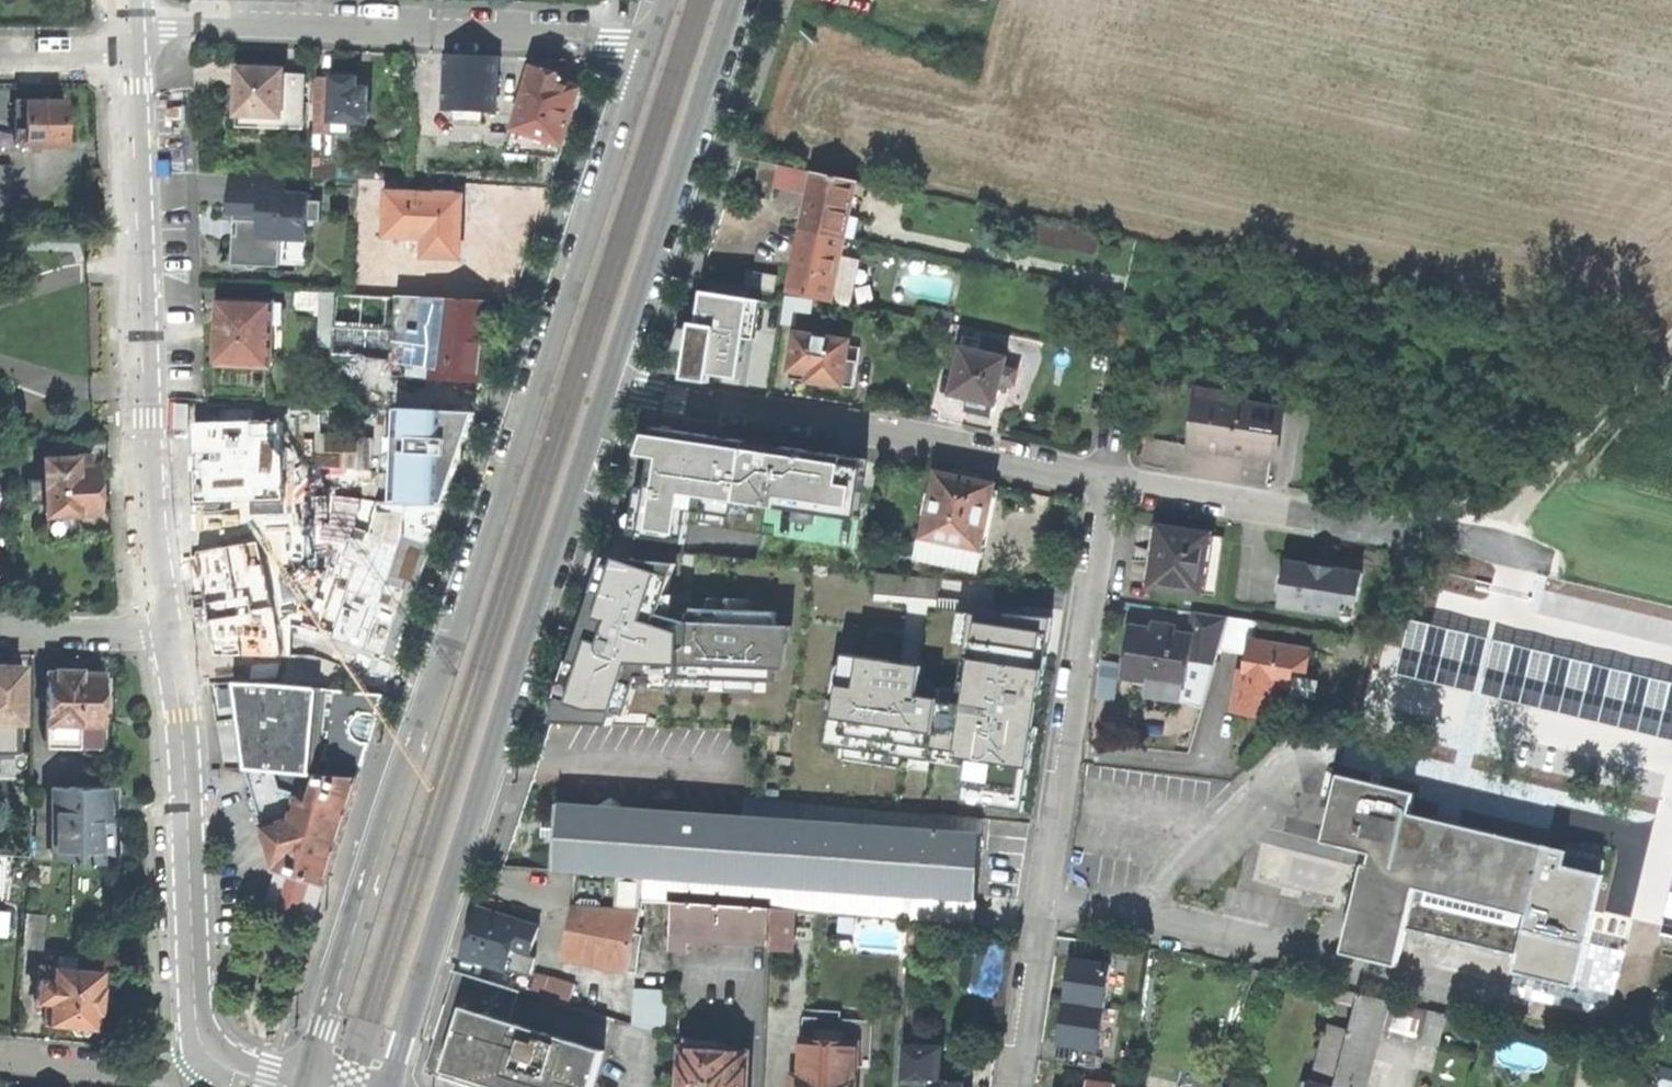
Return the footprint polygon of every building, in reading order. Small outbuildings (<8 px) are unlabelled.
[(497,57),(443,55),(442,79),(441,111),(454,112),(481,113),(495,113),(497,57)] [(505,155),(559,155),(568,128),(573,111),(570,110),(578,87),(557,80),(565,59),(537,58),(505,155)] [(258,129),(304,129),(307,81),(283,80),(284,72),(259,71),(238,70),(237,116),(239,116),(258,116),(258,129)] [(351,133),(351,121),(366,122),(368,116),(369,92),(356,92),(356,80),(353,80),(353,74),(344,73),(337,73),(336,79),(332,79),(332,81),(331,121),(333,121),(332,133),(351,133)] [(315,133),(332,133),(333,121),(331,121),(332,81),(317,81),(315,133)] [(16,145),(63,145),(63,123),(63,101),(16,101),(16,145)] [(480,124),(481,113),(454,112),(454,123),(480,124)] [(239,128),(258,129),(258,116),(239,116),(239,128)] [(809,195),(802,229),(842,237),(853,240),(857,221),(846,219),(854,182),(759,163),(756,179),(752,198),(769,202),(773,187),(809,195)] [(284,175),(230,172),(229,207),(236,207),(235,220),(238,221),(244,221),(243,236),(237,236),(233,236),(232,264),(279,266),(280,241),(283,192),(284,175)] [(308,193),(283,192),(280,241),(306,242),(307,220),(308,200),(308,193)] [(436,197),(387,194),(384,237),(423,238),(423,256),(457,257),(459,227),(460,203),(454,203),(436,202),(436,197)] [(436,194),(436,197),(436,202),(454,203),(455,194),(436,194)] [(321,201),(308,200),(307,220),(320,220),(321,201)] [(787,298),(827,306),(833,277),(845,280),(849,261),(838,259),(842,237),(802,229),(793,270),(787,298)] [(751,270),(748,288),(778,293),(781,275),(751,270)] [(718,327),(711,374),(724,376),(740,378),(746,339),(752,300),(703,292),(698,324),(718,327)] [(319,347),(334,348),(336,329),(337,295),(295,293),(294,311),(321,311),(319,347)] [(351,315),(386,317),(388,296),(352,295),(351,315)] [(396,332),(394,360),(393,376),(478,380),(483,340),(492,340),(493,334),(493,324),(485,324),(488,301),(398,296),(396,332)] [(273,305),(273,303),(220,300),(219,332),(217,366),(269,369),(272,324),(273,305)] [(761,301),(752,300),(746,339),(755,340),(761,301)] [(779,327),(796,330),(798,317),(811,319),(813,305),(784,300),(779,327)] [(282,305),(273,305),(272,324),(281,324),(282,305)] [(692,330),(688,352),(684,379),(709,383),(711,374),(718,327),(698,324),(693,323),(692,330)] [(367,360),(394,360),(396,332),(336,329),(334,348),(334,355),(367,357),(367,360)] [(675,350),(688,352),(692,330),(682,329),(675,350)] [(859,344),(794,333),(787,372),(807,375),(806,382),(827,386),(851,390),(859,344)] [(969,399),(992,404),(996,404),(1001,380),(1016,383),(1018,373),(1003,370),(1006,359),(962,349),(951,394),(969,399)] [(1223,452),(1267,460),(1275,411),(1228,403),(1229,396),(1193,390),(1184,446),(1223,452)] [(990,415),(992,404),(969,399),(967,410),(981,413),(990,415)] [(392,501),(445,503),(459,462),(450,461),(453,453),(455,445),(464,445),(475,412),(396,409),(395,437),(411,437),(410,460),(394,460),(392,501)] [(747,441),(658,428),(656,436),(653,457),(649,488),(638,486),(634,515),(689,523),(760,534),(764,506),(858,519),(865,467),(844,464),(845,455),(786,447),(785,454),(746,449),(747,441)] [(640,455),(653,457),(656,436),(646,435),(640,455)] [(395,437),(394,460),(410,460),(411,437),(395,437)] [(764,443),(747,441),(746,449),(785,454),(786,447),(764,443)] [(459,462),(464,445),(455,445),(453,453),(450,461),(459,462)] [(867,458),(845,455),(844,464),(865,467),(867,458)] [(29,482),(29,503),(43,503),(43,537),(59,537),(76,537),(76,514),(96,514),(95,466),(89,465),(89,457),(44,456),(42,481),(29,482)] [(935,475),(917,562),(976,574),(994,487),(968,482),(935,475)] [(686,542),(689,523),(634,515),(631,515),(628,534),(686,542)] [(1209,535),(1160,528),(1156,556),(1151,586),(1200,594),(1209,535)] [(1316,560),(1315,567),(1330,569),(1332,562),(1323,561),(1316,560)] [(1284,576),(1282,592),(1279,607),(1341,616),(1343,600),(1357,602),(1362,574),(1330,569),(1315,567),(1286,562),(1284,576)] [(937,598),(939,578),(876,573),(874,593),(937,598)] [(655,627),(655,645),(694,647),(694,618),(657,617),(657,590),(601,587),(599,625),(655,627)] [(1355,618),(1357,602),(1343,600),(1341,616),(1355,618)] [(1189,638),(1186,660),(1214,662),(1218,649),(1229,617),(1193,612),(1189,638)] [(1218,649),(1247,654),(1250,640),(1254,641),(1257,621),(1229,617),(1218,649)] [(720,619),(694,618),(694,647),(720,647),(720,619)] [(1151,623),(1150,632),(1175,636),(1176,627),(1151,623)] [(1181,685),(1186,660),(1189,638),(1175,636),(1150,632),(1132,629),(1124,676),(1135,678),(1147,680),(1181,685)] [(1310,650),(1254,641),(1250,640),(1247,654),(1245,672),(1242,689),(1237,688),(1234,711),(1259,715),(1260,706),(1276,709),(1279,688),(1289,690),(1293,670),(1307,672),(1310,650)] [(570,643),(570,696),(635,698),(636,680),(759,683),(759,733),(839,737),(842,651),(762,648),(720,647),(694,647),(655,645),(570,643)] [(1016,671),(842,651),(839,737),(1040,761),(1050,677),(1016,671)] [(1201,707),(1214,662),(1186,660),(1181,685),(1179,701),(1201,707)] [(1119,664),(1101,661),(1096,696),(1114,699),(1119,664)] [(20,720),(21,666),(0,665),(0,720),(20,720)] [(45,722),(101,722),(101,694),(108,689),(108,679),(102,676),(102,673),(79,672),(79,669),(65,668),(55,668),(55,671),(46,671),(45,722)] [(1179,701),(1181,685),(1147,680),(1144,696),(1179,701)] [(246,769),(311,775),(317,690),(234,684),(238,719),(246,769)] [(317,690),(311,775),(359,779),(370,738),(382,697),(317,690)] [(225,768),(246,769),(238,719),(215,722),(220,745),(225,768)] [(0,720),(0,751),(19,751),(20,720),(0,720)] [(101,748),(101,722),(45,722),(45,747),(101,748)] [(254,796),(257,810),(275,868),(324,884),(337,844),(359,779),(311,775),(246,769),(254,796)] [(1343,952),(1396,965),(1415,888),(1527,917),(1524,931),(1583,945),(1602,875),(1563,866),(1566,852),(1410,814),(1415,793),(1338,774),(1322,842),(1372,854),(1371,859),(1369,865),(1364,864),(1343,952)] [(107,789),(54,789),(52,858),(118,865),(117,833),(117,808),(107,808),(107,819),(96,819),(96,804),(106,804),(107,789)] [(250,812),(257,810),(254,796),(247,798),(250,812)] [(927,925),(970,930),(970,900),(975,901),(980,820),(801,802),(742,798),(741,817),(622,810),(611,798),(599,808),(556,806),(555,822),(543,821),(542,831),(541,838),(554,840),(552,872),(576,874),(577,898),(565,954),(630,968),(638,922),(642,902),(672,903),(770,911),(793,912),(835,915),(908,923),(927,925)] [(107,804),(106,804),(96,804),(96,819),(107,819),(107,808),(107,804)] [(1290,853),(1285,881),(1328,889),(1333,861),(1290,853)] [(279,874),(273,897),(288,901),(293,877),(279,874)] [(289,903),(315,910),(323,884),(296,876),(289,903)] [(638,922),(671,924),(672,903),(642,902),(638,922)] [(684,950),(685,937),(726,940),(768,943),(770,911),(672,903),(671,924),(669,949),(684,950)] [(510,952),(527,957),(536,929),(477,910),(470,931),(462,957),(504,970),(510,952)] [(791,945),(793,912),(770,911),(768,943),(791,945)] [(21,945),(41,947),(44,915),(24,914),(21,945)] [(926,940),(927,925),(908,923),(908,940),(926,940)] [(90,1026),(96,1026),(100,973),(72,971),(73,959),(58,957),(56,969),(38,967),(34,1005),(44,1007),(43,1023),(55,1023),(68,1025),(68,1030),(71,1032),(84,1034),(89,1030),(90,1026)] [(101,957),(100,973),(119,975),(120,958),(101,957)] [(1069,978),(1065,999),(1104,1005),(1110,964),(1071,959),(1069,978)] [(516,991),(457,972),(424,1074),(467,1086),(488,1086),(489,1083),(502,1086),(592,1086),(603,1054),(505,1024),(516,991)] [(552,1002),(568,1007),(574,987),(558,982),(552,1002)] [(1336,996),(1356,1001),(1359,992),(1338,987),(1336,996)] [(633,1029),(665,1039),(666,990),(634,989),(633,1029)] [(1391,1000),(1359,992),(1356,1001),(1349,1029),(1335,1086),(1358,1086),(1373,1027),(1383,1030),(1391,1000)] [(1104,1005),(1065,999),(1063,1019),(1059,1044),(1098,1049),(1104,1005)] [(1383,1030),(1422,1039),(1429,1010),(1391,1000),(1383,1030)] [(1429,1010),(1422,1039),(1421,1042),(1439,1046),(1447,1014),(1429,1010)] [(803,1011),(802,1019),(840,1021),(841,1012),(803,1011)] [(870,1070),(872,1022),(840,1021),(802,1019),(799,1079),(790,1078),(790,1086),(855,1086),(856,1069),(870,1070)] [(1329,1086),(1335,1086),(1349,1029),(1327,1024),(1312,1083),(1329,1086)] [(747,1055),(719,1053),(719,1046),(680,1044),(679,1086),(745,1086),(747,1055)] [(904,1048),(902,1083),(915,1084),(914,1086),(962,1086),(937,1085),(939,1050),(904,1048)] [(1239,1070),(1225,1066),(1219,1086),(1234,1086),(1239,1070)] [(1119,1074),(1098,1072),(1097,1079),(1086,1077),(1085,1085),(1084,1086),(1117,1086),(1119,1074)]
